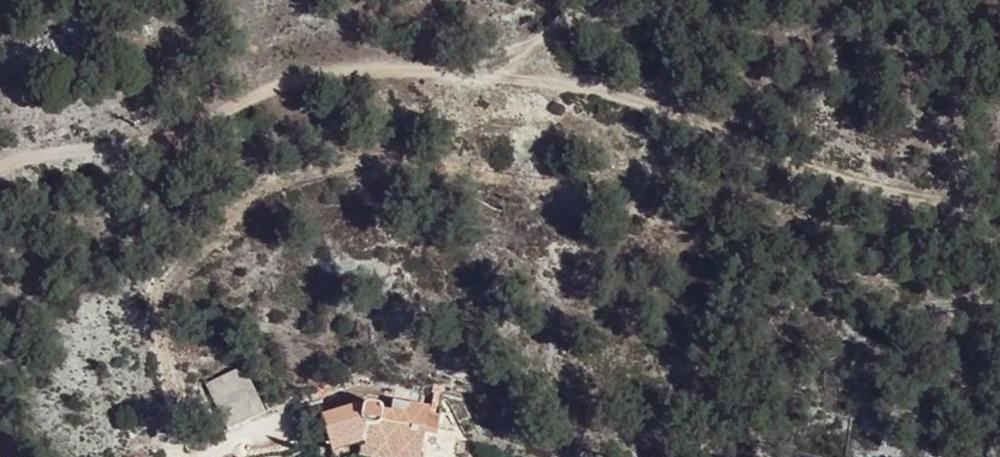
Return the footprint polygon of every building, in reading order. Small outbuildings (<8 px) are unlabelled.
[(244,363),(204,381),(226,426),(265,408),(244,363)] [(425,428),(437,430),(440,407),(409,402),(407,411),(382,408),(383,403),(367,401),(321,415),(332,449),(361,443),(400,450),(398,456),(420,456),(425,428)]
